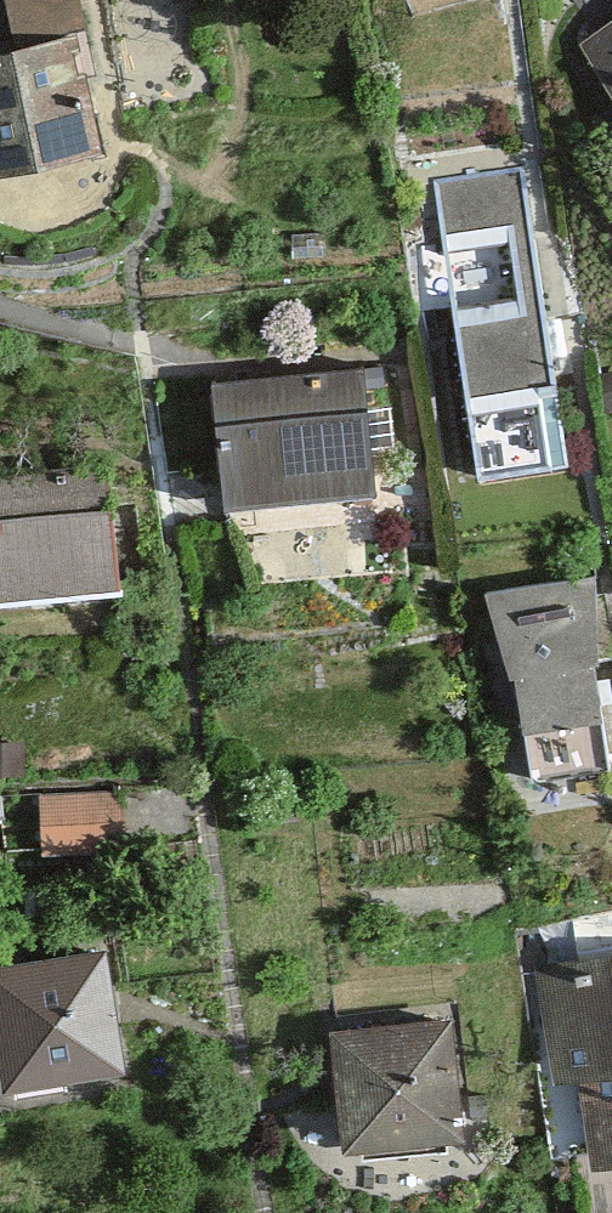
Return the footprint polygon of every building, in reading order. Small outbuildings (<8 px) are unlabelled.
[(611,103),(611,11),(569,42),(611,103)] [(92,139),(65,18),(0,32),(0,160),(92,139)] [(523,164),(436,176),(477,477),(565,465),(523,164)] [(216,372),(224,491),(366,482),(358,362),(216,372)] [(110,582),(103,467),(0,473),(0,588),(110,582)] [(598,573),(490,587),(517,665),(536,778),(611,767),(592,659),(598,573)] [(121,829),(115,778),(49,785),(55,836),(121,829)] [(5,1073),(116,1056),(99,943),(0,958),(0,1042),(5,1073)] [(537,962),(554,1079),(581,1075),(592,1153),(611,1150),(611,952),(537,962)] [(333,1017),(340,1131),(452,1124),(446,1010),(333,1017)]
